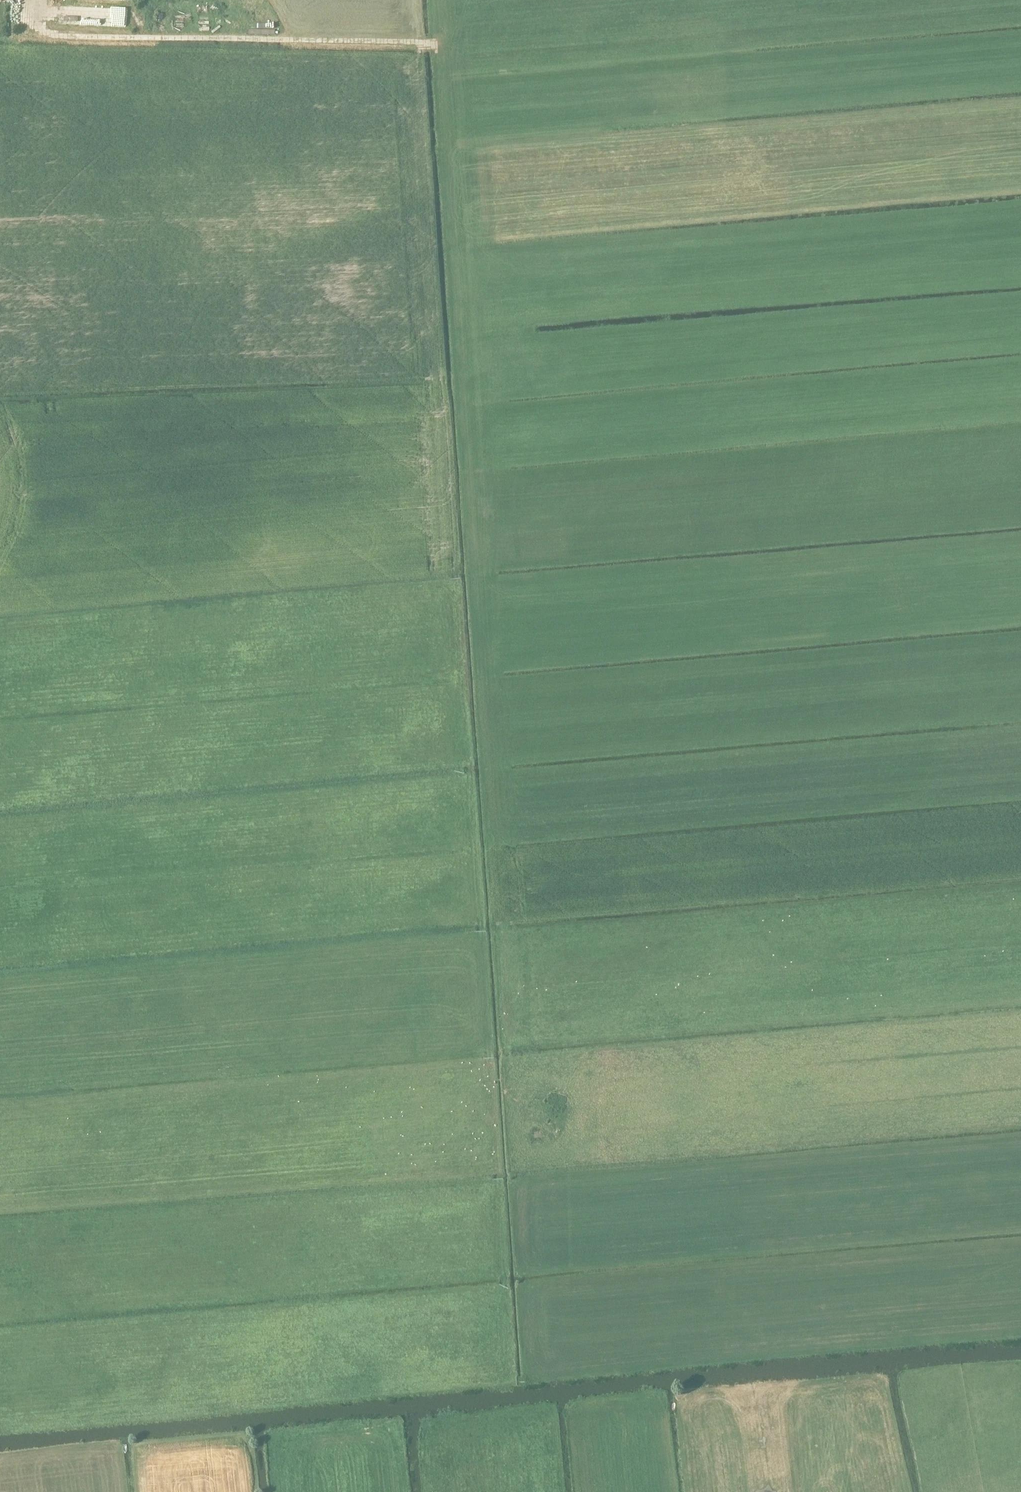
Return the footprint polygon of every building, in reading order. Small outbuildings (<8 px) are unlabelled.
[(55,23),(74,24),(74,15),(55,14),(55,23)]
